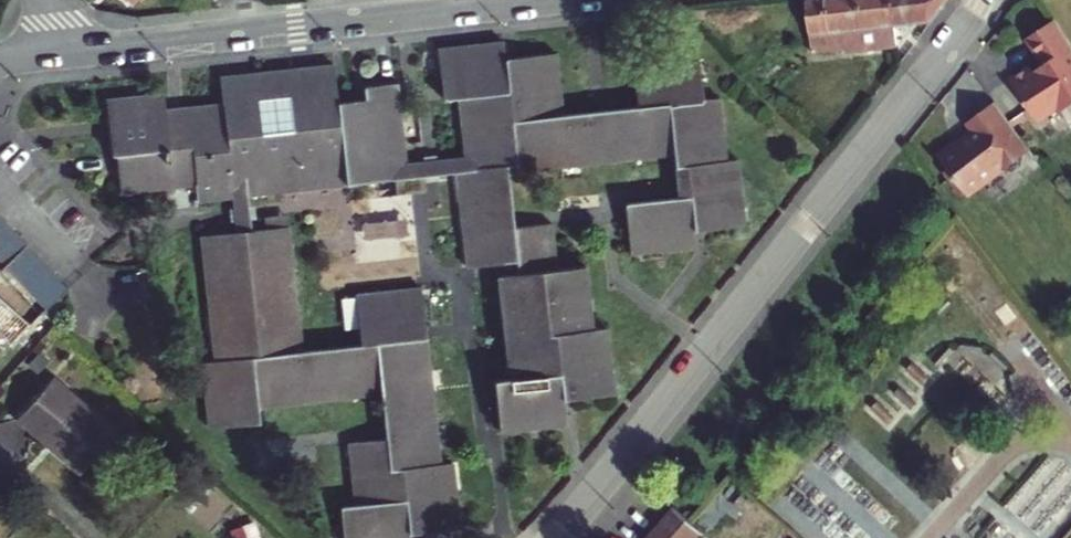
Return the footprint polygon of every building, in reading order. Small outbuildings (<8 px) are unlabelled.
[(823,0),(816,0),(804,1),(808,41),(827,39),(823,0)] [(862,57),(856,0),(823,0),(827,39),(808,41),(810,59),(829,56),(842,55),(843,60),(862,57)] [(895,52),(894,42),(889,0),(856,0),(862,57),(895,52)] [(894,42),(905,41),(904,30),(930,27),(952,0),(889,0),(894,42)] [(1055,23),(1027,42),(1044,68),(1033,75),(1030,70),(1009,83),(1038,128),(1059,115),(1061,118),(1070,112),(1070,48),(1055,23)] [(679,199),(627,204),(632,255),(697,248),(696,233),(744,227),(738,161),(727,162),(719,101),(704,103),(699,64),(633,71),(637,110),(563,118),(556,55),(506,60),(505,45),(439,52),(444,101),(460,100),(467,160),(456,162),(457,177),(468,270),(498,267),(511,381),(495,382),(500,432),(564,425),(561,398),(612,393),(605,327),(591,329),(585,267),(557,270),(552,224),(515,228),(509,175),(674,157),(679,199)] [(250,198),(409,182),(407,168),(399,87),(365,91),(366,101),(338,103),(334,68),(220,80),(223,107),(167,113),(165,97),(108,103),(113,159),(117,159),(122,198),(197,189),(198,204),(236,200),(250,198)] [(1029,154),(994,106),(967,126),(975,136),(955,150),(953,146),(935,159),(946,173),(943,180),(958,200),(976,187),(979,191),(1000,175),(1011,175),(1020,169),(1023,159),(1029,154)] [(456,162),(407,168),(409,182),(457,177),(456,162)] [(254,233),(250,198),(236,200),(240,235),(254,233)] [(8,276),(20,289),(29,298),(40,310),(60,290),(50,279),(41,270),(29,257),(20,247),(9,235),(0,226),(0,268),(8,276)] [(254,233),(240,235),(203,239),(216,364),(204,365),(211,431),(261,425),(259,410),(383,396),(387,442),(351,446),(358,509),(342,511),(345,537),(412,537),(462,531),(454,466),(443,467),(422,289),(356,297),(363,347),(305,353),(291,229),(254,233)] [(21,330),(0,311),(0,353),(21,330)] [(117,441),(56,384),(20,422),(81,479),(117,441)] [(701,532),(690,522),(674,508),(649,537),(695,537),(701,532)]
